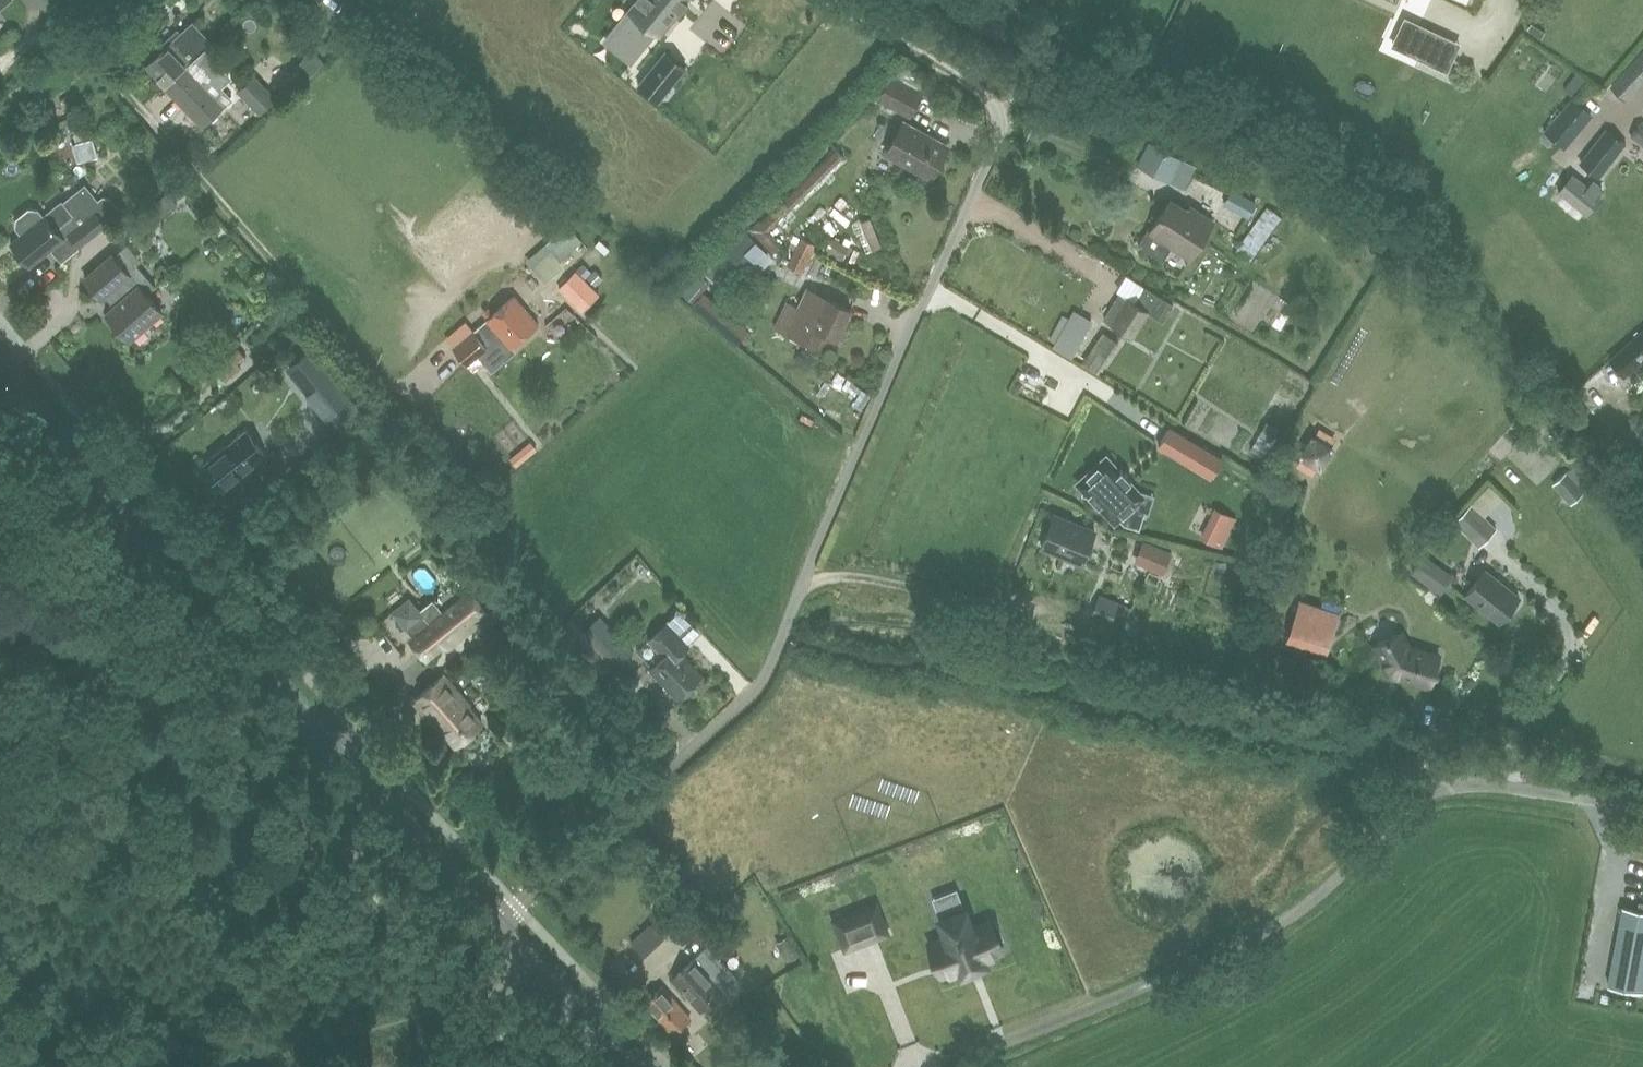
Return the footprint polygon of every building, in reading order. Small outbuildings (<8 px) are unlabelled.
[(176,0),(158,0),(150,7),(157,15),(168,5),(169,7),(176,0)] [(644,2),(637,11),(653,25),(660,16),(665,19),(677,5),(680,8),(686,0),(642,0),(644,2)] [(164,86),(187,66),(211,43),(192,23),(181,34),(177,30),(164,41),(168,45),(146,66),(164,86)] [(658,101),(685,67),(665,50),(637,84),(658,101)] [(1642,79),(1642,52),(1611,85),(1625,98),(1642,79)] [(317,69),(308,58),(296,69),(306,79),(317,69)] [(187,66),(164,86),(201,126),(223,105),(211,92),(217,86),(207,75),(201,81),(187,66)] [(1563,88),(1572,95),(1584,79),(1575,72),(1563,88)] [(275,99),(253,76),(238,92),(259,114),(275,99)] [(909,116),(922,93),(891,76),(878,99),(909,116)] [(1571,96),(1542,130),(1564,148),(1593,115),(1571,96)] [(903,122),(886,153),(930,177),(947,146),(903,122)] [(1642,122),(1631,135),(1642,145),(1642,123),(1642,122)] [(1581,164),(1598,178),(1616,155),(1616,154),(1625,143),(1608,129),(1581,164)] [(72,144),(76,161),(96,155),(92,139),(72,144)] [(770,229),(843,156),(833,146),(760,219),(758,217),(747,229),(771,253),(783,242),(770,229)] [(1144,169),(1184,188),(1194,166),(1154,146),(1144,169)] [(199,153),(192,159),(200,169),(207,163),(199,153)] [(1586,213),(1599,197),(1572,175),(1559,191),(1586,213)] [(1224,203),(1247,216),(1254,203),(1232,190),(1224,203)] [(156,221),(176,204),(167,193),(147,210),(156,221)] [(17,226),(23,232),(10,242),(30,266),(64,239),(63,238),(67,235),(77,248),(106,225),(95,210),(79,222),(61,199),(43,213),(44,215),(42,217),(37,210),(33,211),(21,221),(17,226)] [(1149,227),(1137,244),(1162,260),(1172,246),(1189,257),(1208,227),(1212,220),(1194,208),(1188,217),(1168,204),(1151,229),(1149,227)] [(859,211),(870,242),(887,236),(876,205),(859,211)] [(1280,216),(1268,207),(1236,251),(1248,260),(1280,216)] [(728,283),(762,248),(740,225),(696,269),(721,294),(730,285),(728,283)] [(550,249),(530,266),(544,282),(564,265),(560,260),(578,244),(568,234),(551,250),(550,249)] [(849,246),(831,236),(822,252),(840,262),(849,246)] [(787,265),(801,271),(814,277),(824,256),(816,252),(811,250),(814,244),(809,241),(800,237),(787,265)] [(105,296),(114,307),(106,314),(128,340),(161,312),(146,294),(155,287),(137,266),(128,274),(112,255),(84,279),(101,299),(105,296)] [(585,278),(591,272),(582,263),(576,269),(585,278)] [(1133,263),(1123,276),(1139,289),(1149,276),(1133,263)] [(602,277),(594,270),(587,277),(594,285),(602,277)] [(574,304),(591,286),(576,271),(558,289),(574,304)] [(1173,304),(1145,287),(1134,303),(1120,293),(1104,319),(1132,337),(1148,312),(1162,321),(1173,304)] [(476,329),(490,344),(499,335),(510,348),(538,324),(513,295),(486,320),(476,329)] [(825,333),(836,338),(850,309),(828,298),(826,302),(812,296),(806,309),(786,300),(773,328),(817,349),(825,333)] [(748,330),(716,303),(705,317),(737,343),(748,330)] [(1055,348),(1071,357),(1091,320),(1075,312),(1070,321),(1062,316),(1049,340),(1058,344),(1055,348)] [(1642,358),(1642,326),(1606,358),(1622,376),(1642,358)] [(1081,361),(1097,372),(1118,343),(1101,331),(1081,361)] [(453,348),(467,365),(468,364),(473,371),(484,362),(479,355),(487,348),(473,332),(453,348)] [(229,383),(245,370),(239,363),(246,357),(239,350),(218,370),(229,383)] [(299,385),(320,412),(345,391),(324,365),(299,385)] [(197,391),(210,380),(201,369),(188,380),(197,391)] [(167,379),(179,392),(185,387),(173,374),(167,379)] [(1279,429),(1265,421),(1259,430),(1273,438),(1279,429)] [(1158,445),(1210,476),(1221,457),(1169,426),(1158,445)] [(1333,439),(1318,430),(1297,463),(1313,472),(1333,439)] [(245,431),(203,465),(222,490),(265,456),(245,431)] [(1262,456),(1266,448),(1254,441),(1249,449),(1262,456)] [(1128,482),(1131,480),(1120,469),(1118,471),(1106,457),(1087,474),(1081,494),(1092,497),(1114,520),(1118,517),(1123,523),(1139,528),(1144,511),(1129,506),(1134,488),(1128,482)] [(1583,492),(1566,471),(1552,483),(1569,504),(1583,492)] [(1495,528),(1470,503),(1452,521),(1477,546),(1495,528)] [(1216,507),(1208,525),(1225,533),(1233,516),(1216,507)] [(1053,514),(1040,546),(1081,562),(1094,530),(1053,514)] [(1157,547),(1150,565),(1162,570),(1169,552),(1157,547)] [(648,548),(641,565),(653,570),(660,554),(648,548)] [(1422,557),(1412,572),(1441,592),(1451,577),(1422,557)] [(1519,597),(1485,570),(1466,594),(1499,621),(1519,597)] [(409,596),(420,609),(431,600),(421,587),(409,596)] [(445,650),(489,615),(469,590),(429,622),(408,597),(390,611),(411,636),(407,639),(425,661),(442,647),(445,650)] [(691,631),(701,621),(681,600),(671,610),(691,631)] [(1318,610),(1300,603),(1288,636),(1325,648),(1332,627),(1314,621),(1318,610)] [(1582,621),(1590,628),(1605,612),(1597,604),(1582,621)] [(632,651),(598,616),(579,634),(567,621),(559,629),(574,644),(592,663),(600,655),(613,669),(632,651)] [(648,669),(677,699),(702,676),(681,654),(689,646),(666,622),(648,640),(662,656),(648,669)] [(1418,650),(1407,646),(1401,634),(1375,647),(1389,673),(1428,685),(1436,658),(1417,652),(1418,650)] [(482,722),(441,676),(415,699),(455,745),(482,722)] [(676,902),(685,893),(670,878),(661,886),(676,902)] [(697,930),(674,903),(658,918),(682,944),(697,930)] [(845,948),(885,932),(875,904),(834,920),(845,948)] [(1608,984),(1642,991),(1642,911),(1622,907),(1608,984)] [(939,918),(945,934),(929,941),(936,960),(941,973),(946,971),(958,967),(960,973),(986,963),(984,957),(995,952),(1000,950),(995,937),(988,920),(987,918),(971,924),(965,908),(939,918)] [(645,957),(662,941),(646,924),(629,939),(645,957)] [(798,956),(787,938),(776,945),(787,962),(798,956)] [(695,958),(669,981),(686,1000),(688,998),(700,1011),(723,990),(713,979),(720,973),(711,963),(705,969),(695,958)] [(690,1018),(662,987),(644,1003),(672,1034),(690,1018)]
